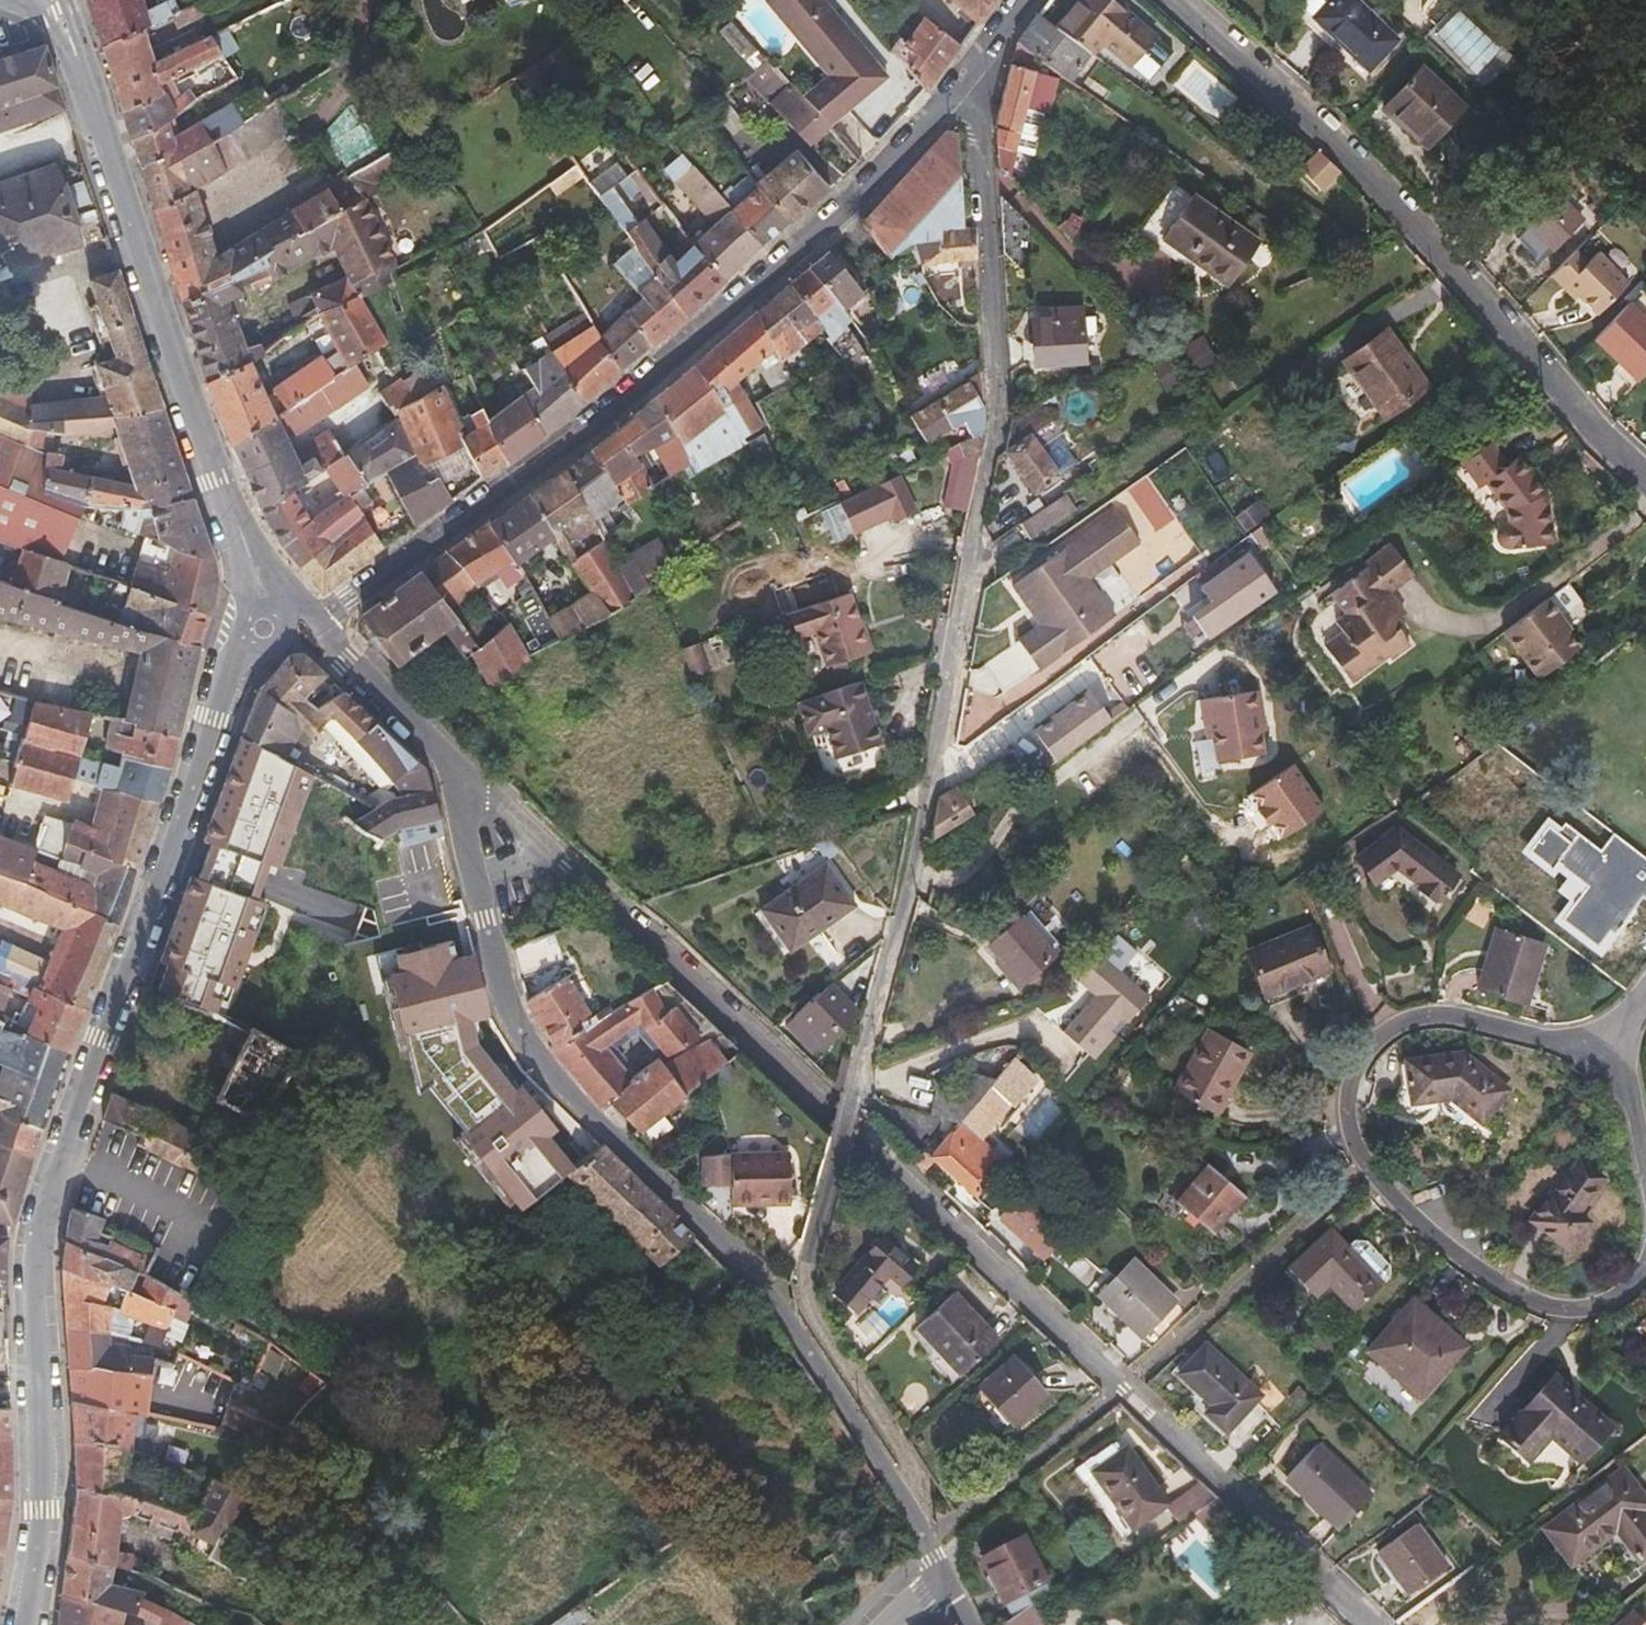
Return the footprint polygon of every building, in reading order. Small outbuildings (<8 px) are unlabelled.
[(143,0),(85,0),(101,47),(144,26),(180,9),(176,0),(168,0),(146,10),(143,0)] [(508,9),(530,0),(504,0),(508,9)] [(785,0),(772,0),(770,2),(824,68),(834,61),(785,0)] [(829,128),(888,77),(867,51),(865,53),(857,43),(859,41),(826,0),(785,0),(834,61),(824,68),(833,78),(805,101),(806,102),(829,128)] [(978,22),(995,0),(953,0),(978,22)] [(1113,0),(1078,0),(1055,27),(1086,49),(1093,54),(1095,55),(1103,45),(1131,68),(1158,36),(1113,0)] [(1357,0),(1295,0),(1294,1),(1370,72),(1400,40),(1357,0)] [(1067,77),(1086,49),(1055,27),(1038,15),(1017,43),(1040,59),(1067,77)] [(960,46),(925,17),(907,42),(900,36),(890,48),(925,91),(960,46)] [(1418,34),(1467,79),(1479,65),(1431,20),(1418,34)] [(731,22),(720,31),(742,57),(753,47),(731,22)] [(196,72),(224,57),(211,36),(157,61),(144,26),(101,47),(121,112),(164,89),(162,84),(191,70),(193,74),(196,72)] [(1040,59),(1017,43),(1013,58),(1036,63),(1040,59)] [(43,46),(0,60),(0,108),(57,87),(43,46)] [(787,119),(806,102),(805,101),(759,51),(749,60),(758,69),(749,78),(787,119)] [(519,88),(558,64),(551,54),(512,78),(519,88)] [(224,57),(196,72),(209,94),(237,79),(224,57)] [(1043,113),(1048,114),(1058,76),(1011,64),(1011,66),(997,125),(998,166),(1009,177),(1014,152),(1032,156),(1043,113)] [(1427,147),(1466,106),(1421,65),(1384,105),(1427,147)] [(183,160),(214,143),(245,124),(272,106),(263,85),(174,136),(168,117),(130,138),(152,209),(193,189),(183,160)] [(57,87),(0,108),(0,133),(65,110),(57,87)] [(198,100),(190,88),(169,99),(164,89),(121,112),(130,138),(168,117),(176,112),(198,100)] [(812,145),(829,128),(806,102),(787,119),(812,145)] [(292,132),(277,103),(272,106),(245,124),(214,143),(228,172),(292,132)] [(964,228),(958,133),(947,131),(864,221),(895,259),(911,248),(917,247),(917,245),(942,240),(942,230),(964,228)] [(228,172),(214,143),(183,160),(193,189),(228,172)] [(353,285),(397,261),(367,197),(381,192),(377,185),(405,170),(394,150),(348,177),(363,199),(321,222),(332,246),(348,277),(353,285)] [(789,223),(830,188),(795,151),(768,172),(755,183),(758,186),(789,223)] [(1339,172),(1318,151),(1299,168),(1321,190),(1340,173),(1339,172)] [(731,209),(721,199),(681,154),(665,168),(716,224),(704,234),(698,228),(690,238),(694,243),(725,281),(762,244),(731,209)] [(55,166),(0,185),(0,270),(10,267),(10,269),(81,244),(55,166)] [(687,316),(725,281),(694,243),(676,261),(632,202),(643,194),(650,203),(658,197),(638,171),(636,168),(599,195),(635,244),(687,316)] [(731,209),(758,186),(755,183),(748,174),(721,199),(731,209)] [(217,255),(193,189),(152,209),(179,300),(234,270),(241,266),(321,222),(363,199),(348,177),(217,255)] [(1583,220),(1544,181),(1515,210),(1529,225),(1517,238),(1541,262),(1551,251),(1583,220)] [(789,223),(758,186),(731,209),(762,244),(789,223)] [(1023,277),(1035,229),(1000,194),(1005,273),(1023,277)] [(1260,243),(1192,194),(1161,237),(1230,285),(1260,243)] [(253,290),(332,246),(321,222),(241,266),(253,290)] [(977,259),(975,227),(964,228),(942,230),(942,240),(917,245),(917,247),(922,266),(977,259)] [(469,261),(492,248),(483,232),(460,244),(469,261)] [(687,316),(635,244),(612,264),(642,297),(600,336),(620,370),(647,350),(687,316)] [(809,269),(845,311),(865,294),(860,288),(829,252),(809,269)] [(1575,252),(1552,275),(1564,287),(1567,284),(1577,294),(1598,315),(1630,284),(1600,254),(1588,265),(1575,252)] [(356,290),(387,272),(399,266),(397,261),(353,285),(356,290)] [(596,285),(585,268),(567,281),(577,298),(596,285)] [(845,311),(809,269),(790,284),(825,330),(829,337),(849,370),(850,372),(870,361),(846,325),(851,320),(845,311)] [(247,313),(240,297),(246,294),(234,270),(179,300),(204,383),(252,359),(251,358),(285,335),(281,329),(260,341),(261,343),(248,347),(236,317),(247,313)] [(117,271),(89,281),(97,304),(87,308),(102,351),(112,347),(115,358),(106,361),(97,364),(108,398),(33,406),(34,380),(0,371),(0,434),(25,445),(31,429),(63,434),(63,420),(113,416),(161,407),(117,271)] [(348,277),(289,303),(300,325),(321,312),(361,298),(392,281),(387,272),(356,290),(353,285),(348,277)] [(783,361),(825,330),(790,284),(758,312),(777,348),(783,361)] [(1573,297),(1577,294),(1567,284),(1564,287),(1573,297)] [(388,342),(361,298),(321,312),(340,350),(326,360),(324,357),(273,391),(286,409),(356,363),(388,342)] [(1595,338),(1620,362),(1624,358),(1642,375),(1645,372),(1645,316),(1631,301),(1595,338)] [(1083,361),(1080,310),(1053,312),(1053,315),(1033,316),(1036,365),(1083,361)] [(620,370),(600,336),(593,324),(585,312),(544,335),(553,350),(584,403),(620,370)] [(742,439),(763,425),(738,382),(777,348),(758,312),(694,366),(656,397),(690,464),(695,474),(746,444),(742,439)] [(1426,386),(1386,331),(1344,361),(1385,417),(1426,386)] [(544,335),(525,347),(534,362),(553,350),(544,335)] [(1202,336),(1182,347),(1197,373),(1217,361),(1202,336)] [(106,361),(115,358),(112,347),(102,351),(106,361)] [(584,403),(553,350),(534,362),(524,368),(535,387),(520,395),(544,438),(584,403)] [(1168,355),(1150,367),(1166,392),(1185,381),(1168,355)] [(1620,362),(1615,368),(1633,385),(1638,380),(1642,375),(1624,358),(1620,362)] [(277,414),(252,359),(204,383),(230,445),(277,414)] [(242,471),(258,508),(344,448),(396,412),(412,401),(401,380),(400,378),(344,418),(350,428),(333,438),(328,429),(290,454),(286,443),(372,386),(356,363),(286,409),(277,414),(230,445),(242,471)] [(986,431),(983,370),(910,416),(926,445),(949,430),(964,421),(973,437),(986,431)] [(412,401),(436,390),(420,371),(401,380),(412,401)] [(481,477),(458,422),(443,387),(436,390),(412,401),(396,412),(420,452),(434,444),(443,458),(436,462),(456,494),(481,477)] [(544,438),(520,395),(488,419),(505,460),(507,465),(544,438)] [(636,457),(652,448),(671,477),(690,464),(656,397),(590,452),(623,499),(627,506),(655,487),(636,457)] [(1060,476),(1040,447),(1062,432),(1039,401),(1012,419),(1005,451),(1035,493),(1060,476)] [(188,488),(161,407),(113,416),(63,420),(63,434),(95,430),(114,424),(133,484),(60,468),(63,455),(45,453),(44,493),(83,507),(120,512),(152,517),(192,499),(188,488)] [(505,460),(488,419),(483,407),(458,422),(481,477),(505,460)] [(357,521),(299,567),(322,594),(334,585),(349,573),(384,546),(414,526),(454,500),(452,497),(438,476),(434,478),(415,455),(420,452),(396,412),(344,448),(367,482),(344,498),(357,521)] [(960,443),(964,458),(980,457),(986,431),(973,437),(960,443)] [(44,493),(45,453),(25,445),(0,434),(0,540),(22,548),(60,562),(83,507),(44,493)] [(764,438),(748,444),(764,483),(779,476),(764,438)] [(1554,543),(1547,493),(1519,457),(1509,464),(1490,442),(1463,462),(1480,485),(1485,482),(1506,510),(1508,522),(1507,523),(1503,524),(1499,527),(1496,530),(1495,535),(1496,539),(1497,542),(1500,544),(1504,547),(1509,548),(1513,547),(1513,550),(1554,543)] [(357,521),(344,498),(367,482),(344,448),(258,508),(281,546),(299,567),(357,521)] [(623,499),(590,452),(565,471),(594,521),(623,499)] [(968,515),(980,457),(964,458),(960,458),(949,510),(968,515)] [(901,470),(841,498),(855,528),(894,510),(897,517),(918,508),(901,470)] [(594,521),(565,471),(531,495),(562,532),(564,538),(571,549),(572,548),(579,558),(605,540),(594,521)] [(1157,528),(1176,516),(1149,474),(1130,486),(1157,528)] [(1146,587),(1201,551),(1179,517),(1157,532),(1128,488),(1113,498),(1143,544),(1117,561),(1140,596),(1148,591),(1146,587)] [(1030,540),(1076,509),(1066,493),(1020,525),(1030,540)] [(518,565),(556,538),(531,495),(489,524),(518,565)] [(562,532),(531,495),(556,538),(565,552),(571,549),(564,538),(562,532)] [(174,547),(212,560),(208,547),(198,519),(192,499),(152,517),(120,512),(120,529),(147,538),(174,547)] [(1258,501),(1238,517),(1248,531),(1268,515),(1258,501)] [(1117,511),(1012,585),(1026,604),(1029,602),(1035,610),(1031,612),(1040,625),(1018,640),(1039,669),(1115,615),(1088,578),(1139,542),(1117,511)] [(518,565),(489,524),(446,552),(477,586),(496,572),(507,589),(525,577),(518,565)] [(645,575),(671,560),(658,537),(628,554),(632,560),(619,567),(634,597),(653,587),(645,575)] [(169,567),(174,547),(147,538),(139,559),(169,567)] [(619,567),(605,540),(579,558),(596,589),(548,618),(560,639),(634,597),(619,567)] [(1411,646),(1398,627),(1401,625),(1396,619),(1390,610),(1396,606),(1387,592),(1411,574),(1389,545),(1365,564),(1367,567),(1330,595),(1344,613),(1334,621),(1341,629),(1349,640),(1331,654),(1353,682),(1388,656),(1391,660),(1411,646)] [(209,615),(215,580),(212,560),(174,547),(169,567),(139,559),(128,587),(209,615)] [(60,600),(70,566),(60,562),(22,548),(10,584),(60,600)] [(477,586),(446,552),(420,572),(478,648),(496,634),(467,597),(479,588),(477,587),(477,586)] [(1210,605),(1197,614),(1210,633),(1238,613),(1235,610),(1267,587),(1246,558),(1243,560),(1240,555),(1235,558),(1239,563),(1203,588),(1199,591),(1210,605)] [(478,648),(420,572),(417,574),(418,575),(361,617),(374,633),(394,661),(403,654),(407,661),(417,654),(413,647),(440,627),(466,661),(474,656),(472,654),(478,648)] [(1210,605),(1199,591),(1203,588),(1197,580),(1176,595),(1190,613),(1197,614),(1210,605)] [(115,622),(87,613),(59,604),(60,600),(10,584),(0,581),(0,617),(141,651),(125,719),(135,721),(134,726),(177,734),(197,647),(115,622)] [(209,615),(128,587),(114,582),(107,600),(121,605),(115,622),(197,647),(198,647),(209,615)] [(870,652),(851,592),(788,613),(796,639),(815,633),(826,667),(870,652)] [(1563,628),(1553,616),(1557,613),(1546,599),(1503,632),(1514,646),(1538,678),(1577,648),(1563,628)] [(1396,619),(1403,615),(1396,606),(1390,610),(1396,619)] [(1566,626),(1557,613),(1553,616),(1563,628),(1566,626)] [(537,668),(530,656),(509,623),(496,634),(478,648),(472,654),(474,656),(495,690),(537,668)] [(1349,640),(1341,629),(1323,643),(1331,654),(1349,640)] [(987,662),(1004,689),(1031,672),(1014,645),(987,662)] [(305,697),(325,676),(302,655),(288,655),(257,690),(299,716),(315,708),(305,697)] [(881,743),(860,680),(796,701),(807,737),(826,731),(834,759),(881,743)] [(323,725),(329,719),(315,708),(299,716),(257,690),(240,735),(286,757),(295,742),(305,747),(310,738),(323,725)] [(1266,728),(1259,690),(1200,699),(1206,738),(1214,737),(1217,761),(1264,754),(1260,729),(1266,728)] [(342,691),(341,691),(315,708),(329,719),(356,740),(374,722),(342,691)] [(82,754),(94,712),(25,697),(21,710),(31,713),(24,737),(82,754)] [(170,763),(177,734),(134,726),(135,721),(125,719),(110,716),(106,732),(107,748),(121,752),(118,765),(165,778),(170,763)] [(391,781),(356,740),(329,719),(323,725),(380,787),(362,799),(376,806),(390,798),(402,795),(391,781)] [(424,768),(374,722),(356,740),(391,781),(402,795),(431,790),(424,768)] [(286,757),(240,735),(202,841),(210,843),(198,880),(190,877),(159,960),(166,963),(157,990),(214,1012),(224,983),(235,987),(253,934),(243,931),(254,900),(245,897),(256,868),(252,866),(255,859),(266,863),(273,845),(284,849),(304,792),(292,787),(299,765),(286,759),(286,757)] [(74,780),(82,754),(24,737),(16,764),(74,780)] [(158,801),(165,778),(118,765),(104,760),(98,786),(101,787),(158,801)] [(68,801),(74,780),(16,764),(10,785),(68,801)] [(936,801),(929,840),(972,810),(956,786),(936,801)] [(158,801),(101,787),(97,803),(102,809),(105,810),(99,825),(73,822),(44,814),(33,847),(0,836),(0,877),(23,886),(33,860),(37,851),(61,860),(66,842),(134,868),(137,868),(158,801)] [(440,819),(431,790),(402,795),(390,798),(376,806),(353,821),(382,839),(398,829),(413,825),(440,819)] [(444,833),(440,819),(413,825),(418,843),(438,838),(444,833)] [(1614,830),(1601,847),(1565,820),(1558,829),(1548,822),(1528,848),(1552,867),(1557,860),(1588,883),(1561,916),(1598,944),(1609,929),(1615,931),(1643,896),(1645,897),(1645,855),(1614,830)] [(1459,873),(1397,826),(1355,856),(1374,883),(1396,867),(1419,885),(1417,887),(1434,900),(1436,897),(1439,900),(1459,873)] [(408,882),(447,872),(438,838),(418,843),(369,855),(378,889),(376,890),(379,904),(411,896),(408,882)] [(123,900),(134,868),(66,842),(61,860),(86,870),(82,881),(33,860),(23,886),(115,924),(123,900)] [(789,951),(855,905),(825,862),(759,908),(789,951)] [(115,924),(23,886),(0,877),(0,904),(62,929),(70,933),(56,963),(49,960),(2,940),(0,945),(0,983),(7,987),(12,976),(37,988),(85,1010),(115,924)] [(1056,954),(1022,915),(987,945),(998,956),(1021,984),(1056,954)] [(1265,995),(1329,970),(1311,926),(1248,951),(1265,995)] [(1526,1004),(1545,944),(1496,928),(1477,988),(1526,1004)] [(56,963),(70,933),(62,929),(49,960),(56,963)] [(564,960),(552,930),(511,945),(520,978),(564,960)] [(1115,937),(1078,979),(1096,994),(1085,1007),(1110,1029),(1121,1017),(1126,1021),(1148,996),(1120,971),(1134,954),(1115,937)] [(490,1016),(475,956),(457,961),(452,943),(411,953),(410,948),(375,957),(380,974),(389,972),(411,1057),(421,1055),(427,1084),(465,1131),(461,1135),(521,1210),(567,1173),(573,1168),(548,1136),(557,1130),(522,1086),(516,1091),(477,1042),(473,1023),(490,1016)] [(1021,984),(998,956),(992,961),(1016,989),(1021,984)] [(594,1021),(566,974),(525,999),(553,1046),(594,1021)] [(85,1010),(37,988),(32,998),(7,987),(0,983),(0,1017),(1,1018),(0,1019),(0,1025),(69,1052),(85,1010)] [(836,1031),(858,1009),(834,983),(811,1004),(808,1000),(782,1024),(810,1054),(820,1044),(825,1049),(840,1034),(836,1031)] [(612,1051),(643,1029),(666,1056),(697,1032),(675,1005),(666,1012),(653,986),(594,1021),(553,1046),(599,1106),(607,1099),(633,1077),(612,1051)] [(69,1052),(0,1025),(0,1063),(4,1065),(0,1076),(0,1111),(42,1125),(69,1052)] [(1219,1097),(1246,1049),(1208,1027),(1173,1089),(1216,1114),(1224,1100),(1219,1097)] [(258,1121),(299,1054),(252,1028),(216,1098),(258,1121)] [(727,1060),(710,1037),(661,1064),(687,1093),(706,1077),(727,1060)] [(1224,1100),(1251,1052),(1246,1049),(1219,1097),(1224,1100)] [(1509,1089),(1463,1052),(1405,1060),(1411,1103),(1450,1098),(1481,1123),(1509,1089)] [(687,1093),(661,1064),(656,1057),(633,1077),(607,1099),(640,1132),(686,1094),(687,1093)] [(997,1078),(991,1085),(1013,1105),(1037,1079),(1015,1059),(997,1078)] [(991,1085),(997,1078),(963,1069),(958,1085),(985,1092),(991,1085)] [(985,1093),(985,1092),(958,1085),(937,1081),(930,1115),(960,1122),(982,1096),(985,1093)] [(971,1132),(960,1122),(947,1132),(928,1155),(931,1158),(992,1210),(1008,1192),(1005,1187),(992,1176),(1005,1161),(982,1141),(1013,1105),(991,1085),(985,1092),(985,1093),(982,1096),(993,1106),(971,1132)] [(223,1158),(216,1142),(143,1108),(111,1095),(102,1119),(144,1137),(142,1142),(181,1164),(199,1173),(205,1162),(219,1171),(227,1161),(223,1158)] [(971,1132),(993,1106),(982,1096),(960,1122),(971,1132)] [(43,1125),(42,1125),(0,1111),(0,1142),(32,1153),(33,1153),(43,1125)] [(32,1153),(0,1142),(0,1221),(11,1224),(13,1219),(32,1153)] [(693,1235),(601,1145),(590,1154),(573,1168),(567,1173),(659,1265),(693,1235)] [(920,1171),(931,1158),(928,1155),(922,1150),(910,1162),(920,1171)] [(729,1153),(730,1198),(775,1197),(775,1201),(790,1201),(790,1152),(729,1153)] [(730,1198),(729,1153),(702,1156),(704,1206),(724,1225),(730,1216),(730,1198)] [(1577,1212),(1605,1178),(1580,1159),(1552,1193),(1550,1191),(1529,1218),(1569,1249),(1590,1222),(1577,1212)] [(1245,1195),(1206,1161),(1164,1209),(1179,1221),(1188,1211),(1212,1232),(1245,1195)] [(1056,1232),(1017,1196),(1003,1212),(1042,1247),(1056,1232)] [(106,1219),(74,1199),(70,1209),(101,1230),(106,1219)] [(114,1243),(120,1233),(110,1228),(107,1234),(101,1230),(70,1209),(65,1241),(115,1262),(126,1267),(135,1271),(141,1256),(114,1243)] [(1347,1247),(1329,1228),(1283,1270),(1335,1326),(1381,1283),(1387,1277),(1388,1265),(1366,1241),(1354,1241),(1347,1247)] [(915,1265),(879,1236),(834,1291),(856,1310),(887,1273),(900,1284),(915,1265)] [(115,1262),(65,1241),(62,1269),(106,1283),(115,1262)] [(142,1274),(149,1259),(141,1256),(135,1271),(142,1274)] [(1187,1312),(1133,1258),(1098,1293),(1128,1323),(1110,1342),(1130,1363),(1151,1345),(1187,1312)] [(118,1287),(126,1267),(115,1262),(106,1283),(118,1287)] [(176,1309),(134,1292),(127,1289),(118,1287),(106,1283),(62,1269),(66,1329),(110,1331),(124,1335),(128,1313),(152,1320),(146,1340),(146,1343),(161,1347),(167,1332),(173,1317),(176,1309)] [(187,1324),(198,1299),(194,1297),(142,1274),(134,1292),(176,1309),(173,1317),(183,1322),(187,1324)] [(954,1290),(915,1327),(959,1374),(999,1338),(954,1290)] [(514,1305),(501,1293),(493,1303),(506,1314),(514,1305)] [(1466,1345),(1412,1297),(1366,1350),(1419,1397),(1466,1345)] [(177,1336),(183,1322),(173,1317),(167,1332),(177,1336)] [(154,1356),(128,1352),(130,1344),(110,1341),(110,1333),(110,1331),(66,1329),(68,1366),(152,1374),(154,1358),(154,1356)] [(1261,1394),(1206,1342),(1178,1373),(1212,1404),(1205,1412),(1226,1432),(1261,1394)] [(1010,1422),(1045,1392),(1014,1356),(980,1387),(1010,1422)] [(148,1414),(152,1374),(68,1366),(70,1402),(137,1412),(148,1414)] [(1612,1425),(1553,1374),(1499,1435),(1528,1460),(1550,1436),(1580,1462),(1612,1425)] [(288,1433),(306,1410),(261,1390),(252,1417),(288,1433)] [(132,1449),(137,1412),(70,1402),(72,1439),(126,1448),(132,1449)] [(247,1414),(228,1406),(224,1424),(279,1448),(288,1433),(252,1417),(247,1414)] [(124,1474),(126,1448),(72,1439),(75,1484),(137,1497),(196,1519),(202,1502),(124,1474)] [(1372,1494),(1318,1443),(1286,1476),(1304,1493),(1302,1495),(1339,1529),(1372,1494)] [(184,1468),(189,1454),(167,1445),(161,1460),(184,1468)] [(1168,1504),(1127,1447),(1090,1473),(1112,1504),(1102,1511),(1123,1540),(1169,1506),(1168,1504)] [(1645,1505),(1645,1499),(1622,1468),(1545,1527),(1571,1561),(1616,1527),(1641,1559),(1645,1555),(1645,1516),(1640,1509),(1645,1505)] [(1304,1493),(1286,1476),(1284,1478),(1302,1495),(1304,1493)] [(116,1552),(121,1516),(133,1513),(151,1520),(147,1529),(170,1537),(173,1529),(214,1544),(207,1557),(284,1599),(290,1589),(299,1573),(252,1546),(225,1531),(236,1514),(250,1493),(211,1477),(210,1478),(202,1502),(196,1519),(137,1497),(75,1484),(67,1554),(114,1565),(132,1570),(135,1555),(116,1552)] [(1192,1514),(1216,1497),(1199,1480),(1168,1504),(1169,1506),(1181,1522),(1192,1514)] [(1216,1539),(1237,1517),(1216,1497),(1192,1514),(1216,1539)] [(252,1546),(263,1530),(236,1514),(225,1531),(252,1546)] [(1449,1565),(1418,1522),(1377,1552),(1408,1595),(1449,1565)] [(1048,1581),(1024,1536),(979,1559),(1002,1606),(1048,1581)] [(111,1582),(114,1565),(67,1554),(61,1595),(127,1611),(136,1614),(155,1622),(158,1624),(167,1608),(143,1596),(145,1591),(111,1582)] [(124,1621),(127,1611),(61,1595),(60,1603),(59,1610),(58,1624),(123,1624),(124,1621)] [(596,1622),(584,1605),(554,1624),(591,1624),(596,1622)] [(1032,1605),(1002,1624),(1043,1624),(1032,1605)] [(189,1620),(167,1608),(158,1624),(160,1624),(187,1624),(189,1620)] [(1633,1612),(1617,1624),(1644,1624),(1633,1612)]
